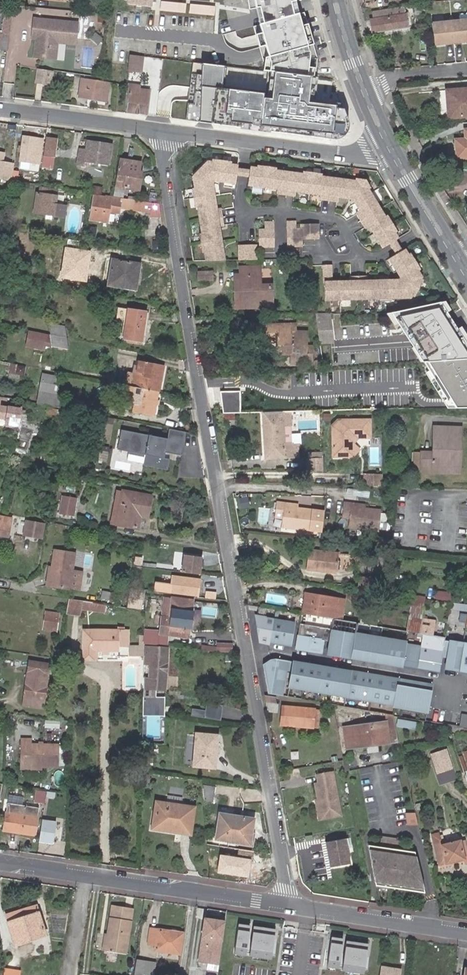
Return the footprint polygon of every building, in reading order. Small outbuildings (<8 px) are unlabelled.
[(160,9),(187,11),(188,2),(168,0),(161,0),(160,9)] [(292,16),(290,3),(294,2),(300,1),(300,0),(246,0),(248,10),(255,9),(258,9),(261,25),(292,16)] [(190,12),(216,14),(216,4),(190,2),(190,12)] [(372,31),(407,27),(404,10),(391,12),(392,17),(370,20),(372,31)] [(9,28),(11,12),(3,11),(1,28),(1,33),(8,34),(9,28)] [(265,58),(263,71),(307,77),(310,53),(297,15),(292,16),(261,25),(258,26),(268,57),(265,58)] [(431,23),(434,46),(466,42),(466,19),(431,23)] [(32,29),(36,30),(34,39),(33,57),(49,59),(51,44),(57,44),(74,46),(76,24),(33,20),(32,29)] [(6,50),(8,34),(1,33),(0,33),(0,49),(6,50)] [(137,72),(139,56),(127,55),(126,70),(137,72)] [(147,56),(146,76),(161,77),(163,57),(147,56)] [(191,61),(184,121),(335,139),(339,139),(342,136),(345,133),(347,131),(348,128),(348,124),(347,120),(343,110),(334,108),(334,106),(308,103),(311,78),(272,73),(269,98),(265,97),(265,92),(224,87),(226,65),(191,61)] [(52,70),(39,68),(37,82),(43,83),(44,78),(51,79),(52,70)] [(108,83),(101,82),(80,79),(78,98),(106,101),(108,83)] [(129,95),(130,95),(134,96),(134,90),(139,90),(139,86),(128,84),(127,95),(129,95)] [(449,117),(466,116),(466,89),(446,90),(449,117)] [(134,96),(130,95),(129,95),(127,95),(126,111),(144,113),(148,92),(134,90),(134,96)] [(160,98),(156,107),(166,111),(170,103),(160,98)] [(20,161),(40,164),(41,156),(42,140),(23,137),(22,145),(20,161)] [(57,141),(46,139),(43,156),(54,158),(57,141)] [(85,161),(108,165),(111,145),(88,142),(86,151),(85,156),(79,155),(77,165),(84,167),(85,161)] [(43,156),(42,166),(52,168),(54,158),(43,156)] [(139,162),(119,159),(116,178),(125,179),(123,187),(138,189),(141,172),(138,172),(139,162)] [(10,180),(12,164),(0,162),(0,179),(10,180)] [(204,253),(205,262),(223,261),(217,228),(223,227),(220,210),(215,212),(209,183),(208,182),(212,179),(216,179),(216,182),(232,184),(233,176),(234,174),(234,170),(234,167),(226,166),(218,165),(209,164),(204,163),(190,177),(192,190),(196,207),(201,236),(203,249),(204,253)] [(255,170),(247,169),(247,172),(246,178),(245,186),(275,190),(275,195),(291,198),(292,193),(318,196),(318,201),(334,203),(335,198),(352,201),(359,213),(355,215),(364,229),(368,227),(382,249),(390,244),(395,241),(397,240),(394,234),(384,218),(367,191),(363,184),(355,183),(317,178),(301,176),(300,176),(272,173),(255,170)] [(116,178),(115,186),(123,187),(125,179),(116,178)] [(356,181),(355,183),(363,184),(367,191),(368,190),(364,182),(356,181)] [(46,215),(51,216),(64,218),(65,207),(55,205),(57,191),(40,188),(39,194),(37,194),(34,213),(46,215)] [(113,196),(108,196),(108,198),(93,196),(90,212),(90,217),(109,220),(109,215),(109,212),(119,213),(121,201),(121,198),(113,196)] [(153,203),(134,200),(133,205),(141,206),(140,210),(152,212),(153,203)] [(152,215),(163,217),(161,204),(153,203),(152,212),(152,215)] [(384,218),(394,234),(395,233),(391,225),(386,217),(384,218)] [(295,223),(286,223),(286,248),(301,247),(301,241),(317,240),(316,226),(300,226),(300,230),(295,230),(295,223)] [(258,231),(258,248),(273,248),(272,224),(263,224),(263,231),(258,231)] [(398,247),(395,241),(390,244),(393,250),(396,255),(400,253),(401,252),(398,247)] [(238,247),(239,261),(255,261),(254,247),(238,247)] [(86,282),(91,252),(65,248),(61,279),(86,282)] [(332,285),(331,268),(324,268),(324,285),(325,285),(326,303),(409,299),(410,296),(411,294),(418,282),(419,281),(421,278),(417,271),(408,257),(404,250),(401,252),(400,253),(396,255),(388,260),(397,273),(399,272),(403,276),(398,284),(394,284),(393,282),(367,283),(367,278),(351,278),(351,284),(332,285)] [(408,257),(417,271),(419,270),(414,262),(409,256),(408,257)] [(111,260),(107,286),(135,290),(137,282),(132,281),(135,264),(126,262),(127,258),(119,257),(118,261),(111,260)] [(242,279),(244,306),(272,305),(271,288),(260,288),(259,270),(241,270),(242,279)] [(212,272),(198,273),(199,281),(212,280),(212,272)] [(237,306),(244,306),(242,279),(235,279),(237,306)] [(422,283),(419,281),(418,282),(411,294),(410,296),(413,297),(417,290),(422,283)] [(125,322),(127,309),(118,308),(116,321),(125,322)] [(422,362),(466,359),(466,353),(438,308),(395,318),(422,362)] [(146,312),(127,309),(122,339),(141,343),(146,312)] [(331,313),(317,314),(319,334),(333,333),(331,313)] [(62,327),(46,323),(48,335),(60,337),(65,339),(64,327),(62,327)] [(277,340),(277,342),(277,355),(295,353),(294,364),(303,364),(306,334),(295,333),(296,325),(290,324),(265,325),(266,333),(270,333),(273,337),(273,340),(277,340)] [(50,346),(48,335),(28,331),(26,346),(43,350),(50,346)] [(266,343),(277,342),(277,340),(273,340),(273,337),(270,333),(266,333),(266,343)] [(60,337),(48,335),(50,346),(58,348),(67,349),(65,339),(60,337)] [(422,362),(448,403),(450,407),(466,407),(466,359),(422,362)] [(138,375),(130,374),(128,386),(129,386),(160,392),(165,367),(141,362),(138,375)] [(59,407),(54,377),(41,375),(35,403),(59,407)] [(155,416),(160,392),(129,386),(127,397),(136,399),(135,405),(134,411),(155,416)] [(222,390),(223,411),(243,411),(243,389),(222,390)] [(92,403),(90,413),(104,416),(105,406),(92,403)] [(5,424),(16,426),(19,410),(8,408),(0,407),(0,419),(6,420),(5,424)] [(46,414),(55,416),(57,410),(48,408),(46,414)] [(290,445),(290,443),(283,444),(282,425),(290,425),(289,412),(262,413),(264,458),(291,457),(290,445)] [(370,437),(369,420),(337,421),(332,426),(333,457),(352,457),(352,443),(357,438),(370,437)] [(290,443),(290,425),(282,425),(283,444),(290,443)] [(454,467),(456,427),(433,426),(432,453),(420,452),(420,471),(427,471),(431,471),(432,467),(454,467)] [(460,427),(456,427),(454,467),(432,467),(431,471),(458,473),(460,427)] [(185,431),(169,428),(167,438),(121,429),(117,450),(144,455),(142,466),(168,470),(170,459),(159,457),(160,450),(180,454),(185,431)] [(420,471),(420,452),(412,452),(412,470),(420,471)] [(323,472),(322,459),(308,458),(308,472),(323,472)] [(381,486),(381,472),(370,472),(367,474),(368,486),(381,486)] [(117,522),(123,490),(118,489),(113,521),(117,522)] [(148,509),(151,495),(123,490),(117,522),(138,526),(140,513),(141,508),(148,509)] [(62,495),(59,512),(75,515),(78,498),(62,495)] [(285,505),(277,504),(276,518),(283,519),(281,528),(321,532),(324,513),(297,510),(285,508),(285,505)] [(381,511),(364,509),(351,507),(351,505),(343,504),(342,518),(349,519),(348,528),(378,531),(381,511)] [(8,537),(11,518),(0,516),(0,535),(8,537)] [(43,524),(27,521),(24,535),(40,538),(43,524)] [(55,550),(48,585),(68,589),(75,554),(55,550)] [(307,570),(336,574),(338,555),(309,551),(307,570)] [(183,554),(181,572),(198,574),(200,556),(183,554)] [(200,579),(180,577),(178,594),(199,596),(200,579)] [(397,585),(385,583),(383,593),(396,595),(397,585)] [(125,602),(126,596),(102,592),(101,598),(125,602)] [(326,617),(339,619),(342,599),(304,592),(300,612),(326,617)] [(461,595),(445,593),(444,601),(453,602),(460,603),(461,595)] [(173,599),(162,598),(160,616),(162,617),(162,618),(170,619),(173,599)] [(418,617),(421,599),(408,598),(405,616),(409,616),(418,617)] [(188,639),(192,602),(173,599),(170,619),(162,618),(162,617),(153,615),(152,624),(158,625),(157,632),(143,631),(143,641),(158,643),(159,635),(188,639)] [(82,602),(69,600),(67,613),(80,615),(81,609),(82,602)] [(82,602),(81,609),(104,613),(105,606),(87,603),(82,602)] [(290,644),(293,622),(264,616),(266,607),(258,605),(256,615),(248,615),(253,641),(269,644),(272,641),(290,644)] [(43,625),(57,628),(58,618),(45,616),(43,625)] [(418,617),(409,616),(407,631),(417,632),(419,619),(419,617),(418,617)] [(438,640),(438,636),(431,635),(417,632),(407,631),(406,631),(406,633),(404,641),(363,635),(356,634),(357,622),(339,619),(326,617),(324,627),(299,623),(295,648),(438,673),(441,650),(448,652),(446,669),(466,672),(466,644),(438,640)] [(433,622),(419,619),(417,632),(431,635),(433,622)] [(406,633),(364,626),(363,635),(404,641),(406,633)] [(92,651),(96,650),(116,651),(116,649),(134,649),(133,633),(116,633),(116,632),(83,631),(82,660),(90,660),(92,651)] [(145,648),(145,657),(150,657),(149,678),(145,678),(142,678),(142,714),(165,714),(165,690),(166,649),(145,648)] [(267,695),(285,698),(291,661),(279,659),(273,660),(262,668),(267,695)] [(430,685),(291,661),(286,688),(405,708),(405,707),(426,711),(430,685)] [(29,662),(22,705),(41,708),(48,665),(29,662)] [(202,716),(221,718),(223,704),(203,702),(202,716)] [(264,703),(266,711),(275,711),(276,703),(273,703),(264,703)] [(279,725),(311,727),(311,726),(316,726),(317,710),(312,710),(312,709),(280,707),(279,725)] [(144,736),(163,737),(164,714),(145,714),(144,736)] [(376,745),(397,741),(395,732),(392,717),(384,716),(385,721),(342,728),(345,749),(365,746),(365,743),(375,741),(376,745)] [(413,721),(392,717),(395,732),(400,731),(398,723),(413,726),(413,721)] [(196,734),(193,763),(211,766),(214,737),(196,734)] [(43,745),(39,745),(30,745),(30,741),(22,741),(21,766),(41,767),(57,767),(57,745),(43,745)] [(452,773),(446,754),(432,758),(438,778),(452,773)] [(458,758),(466,782),(466,775),(461,757),(458,758)] [(316,801),(320,819),(341,815),(333,773),(317,776),(319,784),(316,785),(319,800),(316,801)] [(213,787),(203,785),(204,801),(211,802),(213,787)] [(22,788),(13,787),(12,796),(21,797),(22,788)] [(46,801),(47,789),(37,789),(36,800),(46,801)] [(157,800),(155,810),(152,810),(150,828),(179,833),(180,830),(192,832),(196,806),(181,804),(182,794),(167,791),(165,801),(157,800)] [(7,803),(5,813),(3,830),(35,835),(37,818),(38,808),(7,803)] [(213,838),(233,841),(233,838),(248,841),(252,818),(218,812),(213,838)] [(57,822),(42,820),(39,843),(54,845),(57,822)] [(440,831),(434,832),(436,842),(442,840),(440,831)] [(347,838),(326,842),(330,867),(352,863),(347,838)] [(460,840),(441,844),(441,841),(433,843),(438,863),(464,858),(460,840)] [(369,845),(376,885),(426,893),(416,852),(369,845)] [(215,853),(212,874),(248,879),(251,858),(215,853)] [(7,921),(14,944),(44,934),(34,905),(26,907),(28,914),(7,921)] [(109,905),(105,935),(107,935),(105,950),(124,953),(130,908),(109,905)] [(5,914),(7,921),(28,914),(26,907),(5,914)] [(226,920),(205,917),(199,962),(220,965),(226,920)] [(253,925),(240,924),(235,954),(248,956),(253,925)] [(278,930),(255,926),(251,957),(273,960),(278,930)] [(181,932),(180,932),(149,929),(146,944),(155,945),(154,950),(178,953),(181,932)] [(345,939),(333,938),(329,967),(341,969),(345,939)] [(371,945),(349,941),(344,971),(366,974),(371,945)] [(133,974),(142,974),(151,974),(152,974),(153,962),(135,960),(133,974)]
